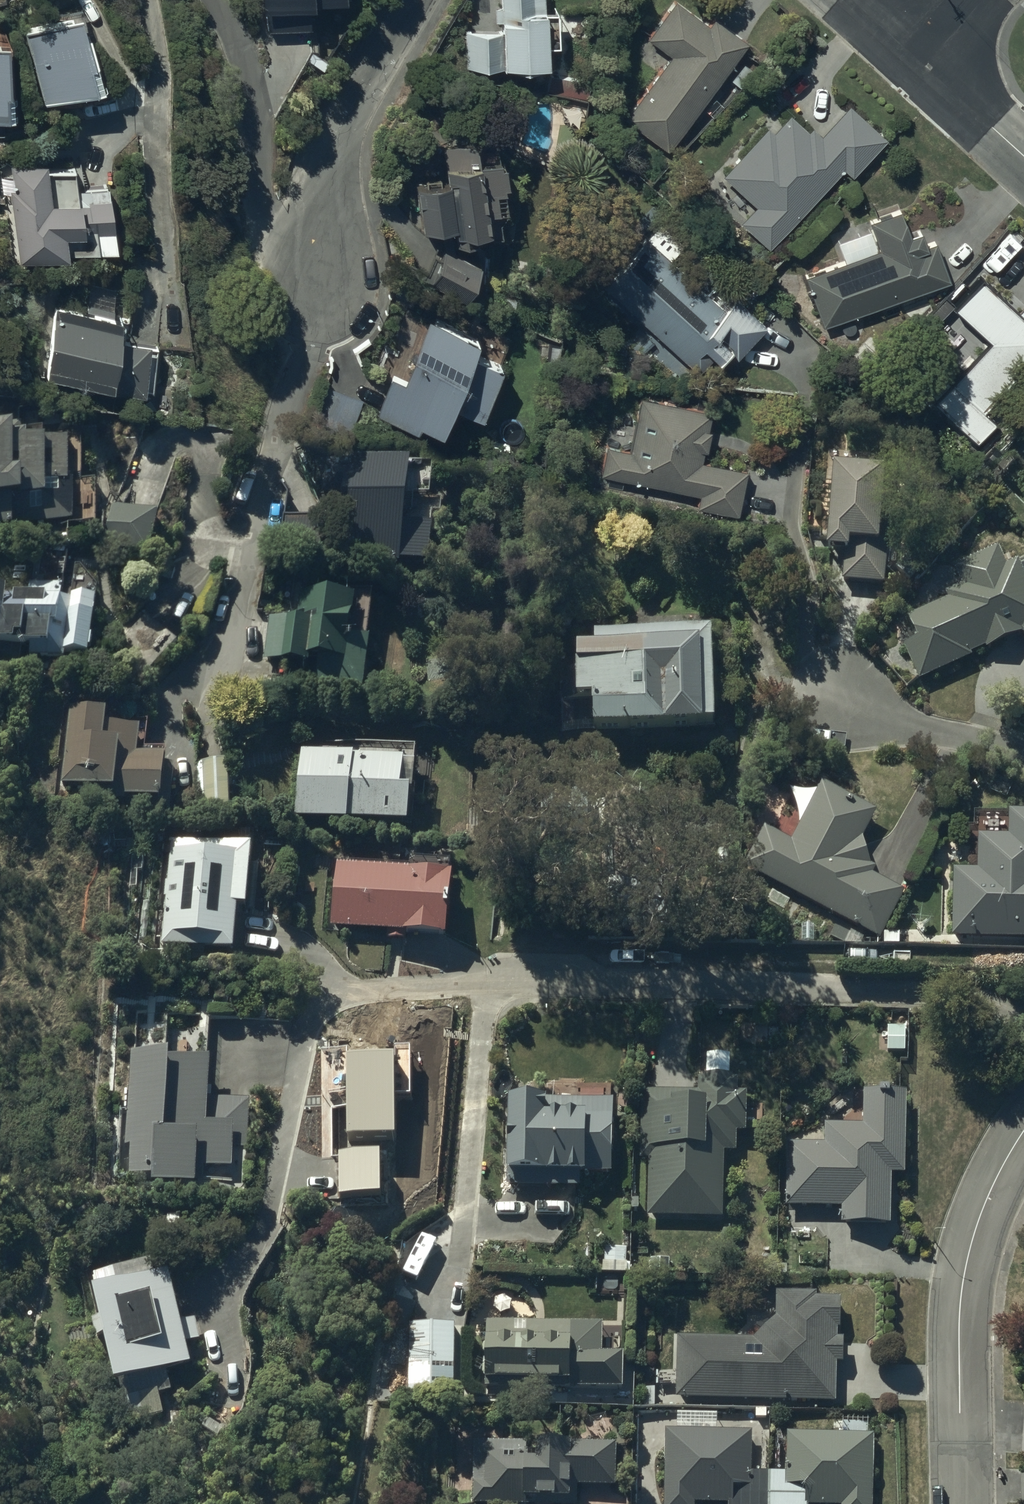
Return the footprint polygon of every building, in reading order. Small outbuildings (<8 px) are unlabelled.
[(467,32),(467,71),(545,69),(544,46),(556,46),(555,11),(543,11),(543,0),(499,0),(500,7),(495,7),(495,22),(499,22),(500,31),(467,32)] [(671,55),(624,118),(668,151),(749,43),(713,17),(706,26),(674,2),(647,37),(671,55)] [(23,30),(42,104),(101,89),(81,15),(23,30)] [(12,119),(10,44),(0,44),(0,120),(12,119)] [(589,80),(549,74),(546,93),(586,100),(589,80)] [(754,205),(739,222),(767,249),(843,170),(852,178),(887,142),(848,105),(819,135),(811,127),(806,133),(788,116),(772,133),(767,128),(723,175),(754,205)] [(444,145),(447,182),(416,185),(421,231),(441,229),(444,250),(440,258),(432,255),(421,280),(464,298),(475,272),(449,261),(456,244),(464,244),(463,235),(485,234),(483,213),(494,212),(493,192),(501,191),(500,186),(505,186),(503,166),(498,166),(498,161),(476,162),(475,143),(444,145)] [(66,260),(65,254),(115,250),(106,184),(74,189),(76,200),(73,201),(69,173),(45,176),(43,162),(11,167),(14,191),(9,192),(19,265),(66,260)] [(878,250),(804,276),(822,328),(948,285),(933,242),(924,246),(919,232),(908,236),(900,212),(869,223),(878,250)] [(646,240),(603,287),(697,373),(710,359),(716,364),(726,352),(734,359),(764,327),(734,300),(724,311),(646,240)] [(979,278),(953,307),(989,340),(934,402),(982,444),(1023,396),(1023,306),(1018,313),(979,278)] [(87,310),(55,308),(47,379),(108,386),(108,392),(143,395),(143,388),(152,388),(156,344),(130,342),(132,318),(118,317),(119,312),(113,312),(114,306),(87,304),(87,310)] [(388,379),(375,413),(413,432),(417,424),(436,434),(450,406),(477,419),(497,368),(466,356),(473,340),(427,320),(401,384),(388,379)] [(347,435),(361,399),(326,386),(313,422),(347,435)] [(630,450),(605,445),(600,476),(698,495),(695,508),(737,516),(746,471),(701,462),(710,411),(640,398),(630,450)] [(13,521),(71,520),(71,478),(67,478),(67,438),(24,438),(24,435),(20,435),(20,426),(0,426),(0,524),(13,524),(13,521)] [(885,477),(834,474),(828,556),(845,557),(843,584),(883,587),(886,541),(880,540),(885,477)] [(155,512),(111,501),(100,543),(145,554),(155,512)] [(905,648),(920,683),(973,660),(971,654),(985,648),(987,652),(1023,636),(1023,564),(1020,566),(1018,562),(1006,568),(996,549),(954,571),(962,587),(946,595),(950,602),(909,622),(918,641),(905,648)] [(0,607),(0,642),(43,648),(41,657),(64,661),(65,655),(86,658),(94,603),(71,599),(71,603),(53,600),(55,587),(31,584),(29,596),(5,592),(3,607),(0,607)] [(306,622),(305,631),(270,624),(262,666),(320,678),(317,692),(362,701),(372,651),(367,650),(371,628),(352,624),(355,608),(302,598),(297,620),(306,622)] [(711,640),(596,642),(596,658),(576,658),(577,679),(561,679),(562,736),(594,735),(594,738),(702,736),(702,732),(713,731),(711,640)] [(106,714),(71,709),(61,787),(105,792),(104,802),(123,804),(124,801),(147,804),(146,810),(168,813),(174,766),(135,762),(139,732),(105,728),(106,714)] [(302,757),(293,818),(347,826),(347,824),(406,832),(410,803),(401,802),(405,771),(302,757)] [(229,768),(197,768),(197,814),(230,813),(229,768)] [(766,828),(743,869),(880,941),(905,894),(872,877),(875,872),(869,869),(863,842),(877,817),(822,786),(790,842),(766,828)] [(951,941),(1023,942),(1023,818),(1009,818),(1009,841),(978,841),(977,874),(953,875),(951,941)] [(247,912),(251,851),(172,843),(161,947),(234,955),(236,912),(247,912)] [(452,882),(337,867),(329,930),(386,938),(385,943),(405,945),(406,940),(420,942),(419,950),(438,952),(439,944),(444,945),(452,882)] [(886,1031),(886,1051),(907,1051),(907,1031),(886,1031)] [(209,1062),(131,1051),(125,1147),(130,1147),(128,1176),(151,1178),(151,1185),(194,1187),(194,1182),(202,1183),(203,1171),(231,1173),(233,1149),(247,1150),(250,1103),(207,1101),(209,1062)] [(697,1094),(640,1093),(640,1160),(648,1160),(648,1220),(724,1220),(725,1155),(734,1155),(735,1136),(746,1136),(746,1096),(740,1096),(740,1082),(731,1082),(732,1055),(707,1055),(707,1079),(697,1079),(697,1094)] [(788,1147),(786,1209),(845,1211),(845,1226),(885,1227),(886,1208),(891,1208),(892,1167),(905,1167),(907,1095),(864,1093),(863,1132),(825,1131),(824,1148),(788,1147)] [(612,1178),(612,1105),(507,1104),(507,1191),(580,1191),(580,1178),(612,1178)] [(97,1294),(91,1296),(114,1391),(119,1390),(128,1427),(164,1418),(159,1398),(172,1395),(168,1378),(191,1372),(184,1347),(200,1343),(195,1324),(180,1327),(168,1277),(118,1289),(114,1271),(93,1276),(97,1294)] [(678,1342),(676,1403),(834,1406),(835,1365),(843,1365),(843,1342),(837,1342),(837,1332),(839,1332),(840,1303),(817,1302),(817,1298),(777,1297),(776,1324),(755,1344),(678,1342)] [(601,1327),(487,1322),(486,1390),(532,1391),(532,1401),(553,1401),(554,1391),(584,1392),(584,1400),(617,1401),(617,1394),(622,1394),(623,1358),(601,1358),(601,1327)] [(456,1326),(407,1326),(409,1394),(458,1393),(456,1326)] [(665,1433),(663,1503),(871,1503),(872,1438),(868,1438),(869,1420),(843,1419),(842,1438),(786,1436),(785,1476),(751,1476),(752,1436),(665,1433)] [(474,1445),(473,1503),(577,1503),(577,1490),(616,1490),(616,1446),(536,1445),(536,1456),(524,1456),(524,1445),(474,1445)]
